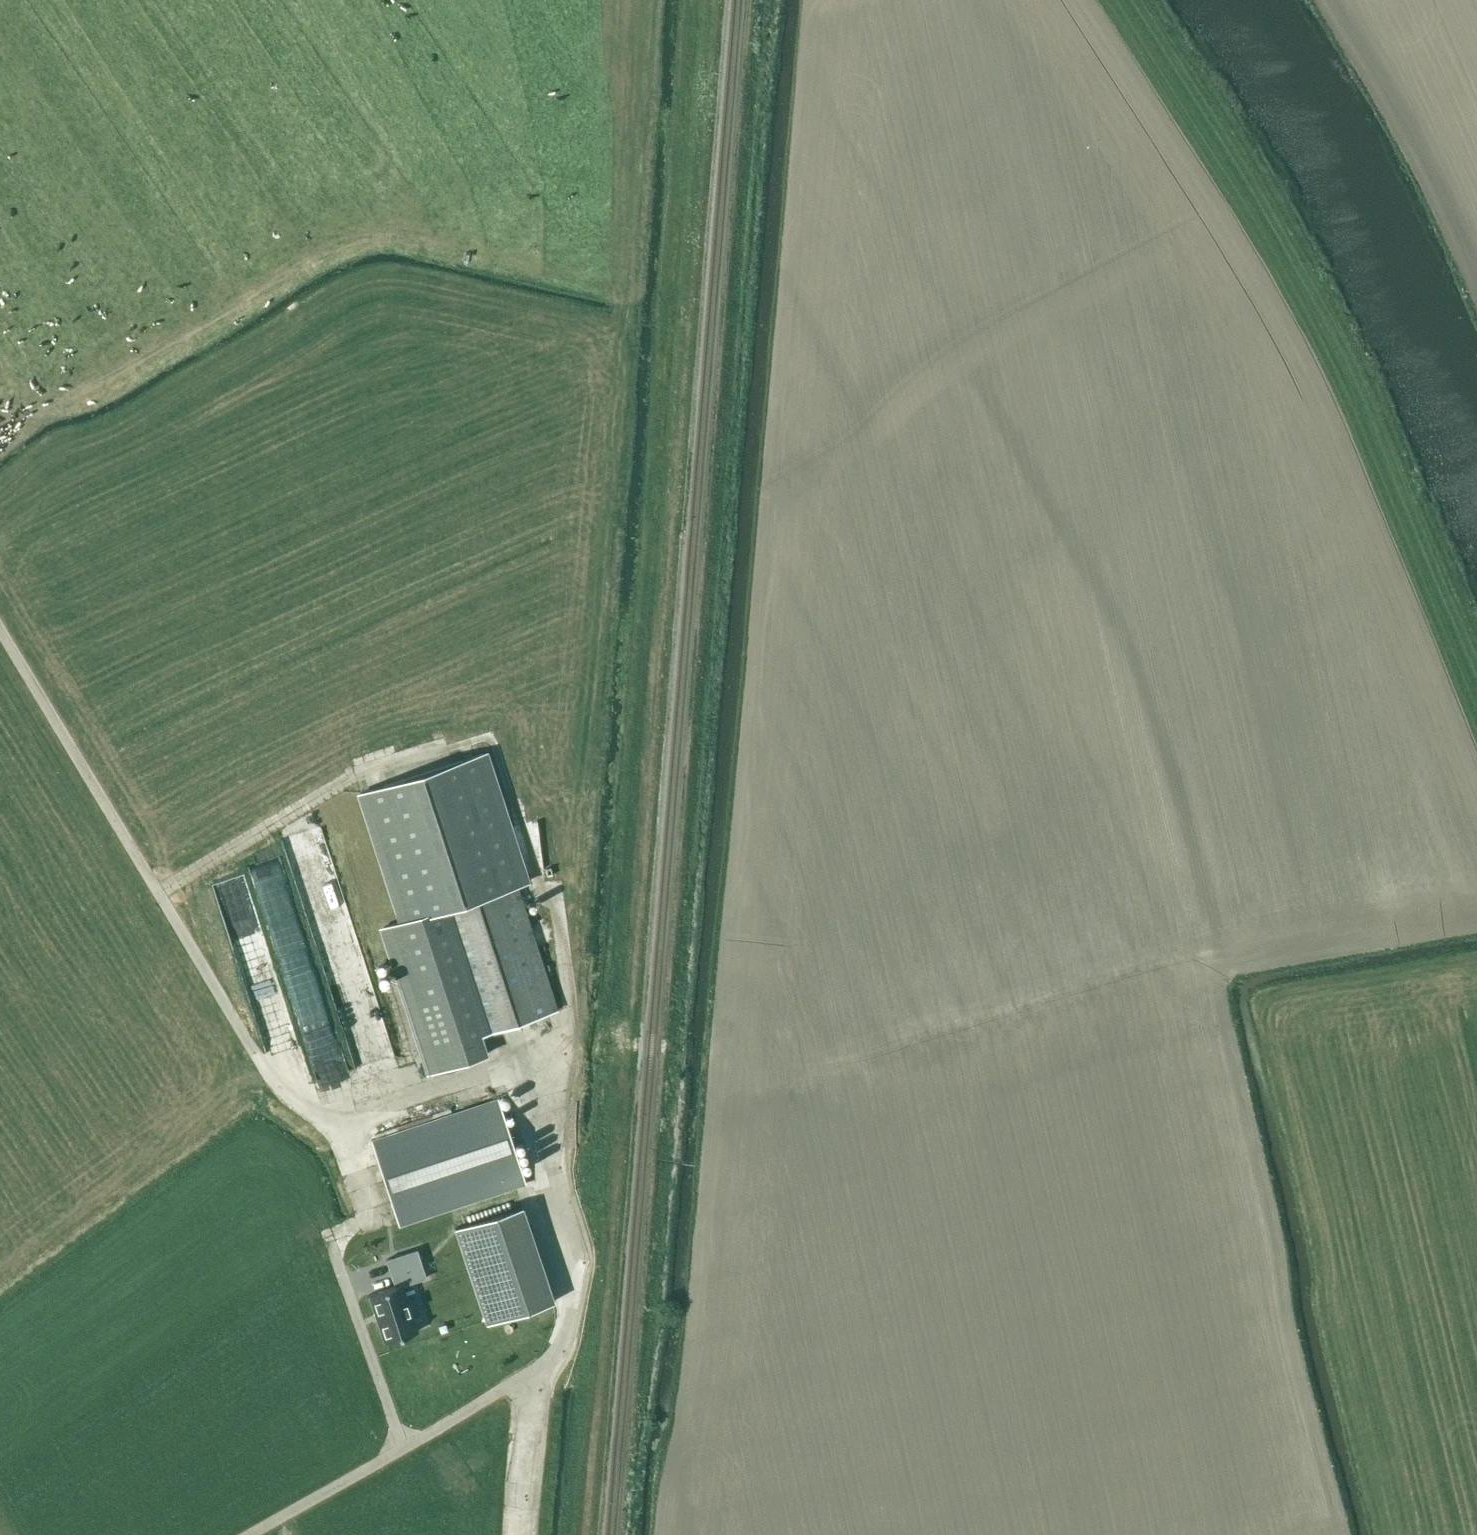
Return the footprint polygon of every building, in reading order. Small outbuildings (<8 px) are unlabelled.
[(426,1073),(485,1056),(478,1035),(555,1010),(515,885),(528,881),(488,751),(355,795),(397,922),(379,928),(426,1073)] [(334,989),(336,1018),(374,1016),(372,987),(334,989)] [(468,1101),(485,1096),(483,1087),(466,1092),(468,1101)] [(398,1226),(525,1184),(496,1098),(370,1140),(398,1226)] [(544,1276),(521,1206),(454,1228),(486,1324),(553,1301),(544,1276)] [(386,1259),(394,1285),(368,1294),(384,1342),(417,1331),(402,1285),(425,1277),(416,1249),(386,1259)] [(459,1385),(443,1392),(447,1404),(464,1397),(459,1385)]
